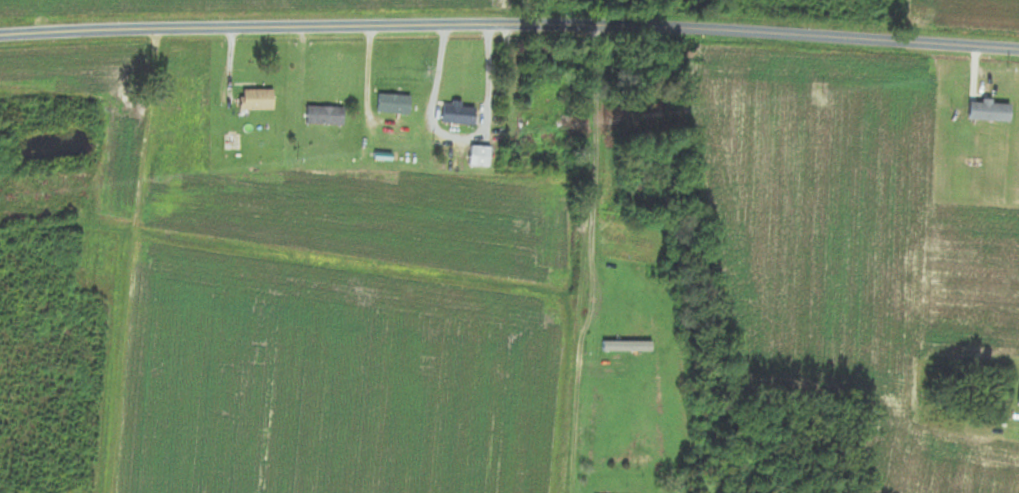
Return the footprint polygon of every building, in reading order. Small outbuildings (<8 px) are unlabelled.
[(275,91),(241,90),(241,110),(275,110),(275,91)] [(378,114),(412,114),(412,95),(378,95),(378,114)] [(971,103),(971,121),(1012,121),(1012,103),(971,103)] [(476,106),(443,106),(443,125),(476,125),(476,106)] [(308,126),(345,126),(345,107),(308,107),(308,126)] [(491,148),(472,147),(471,167),(491,168),(491,148)]
